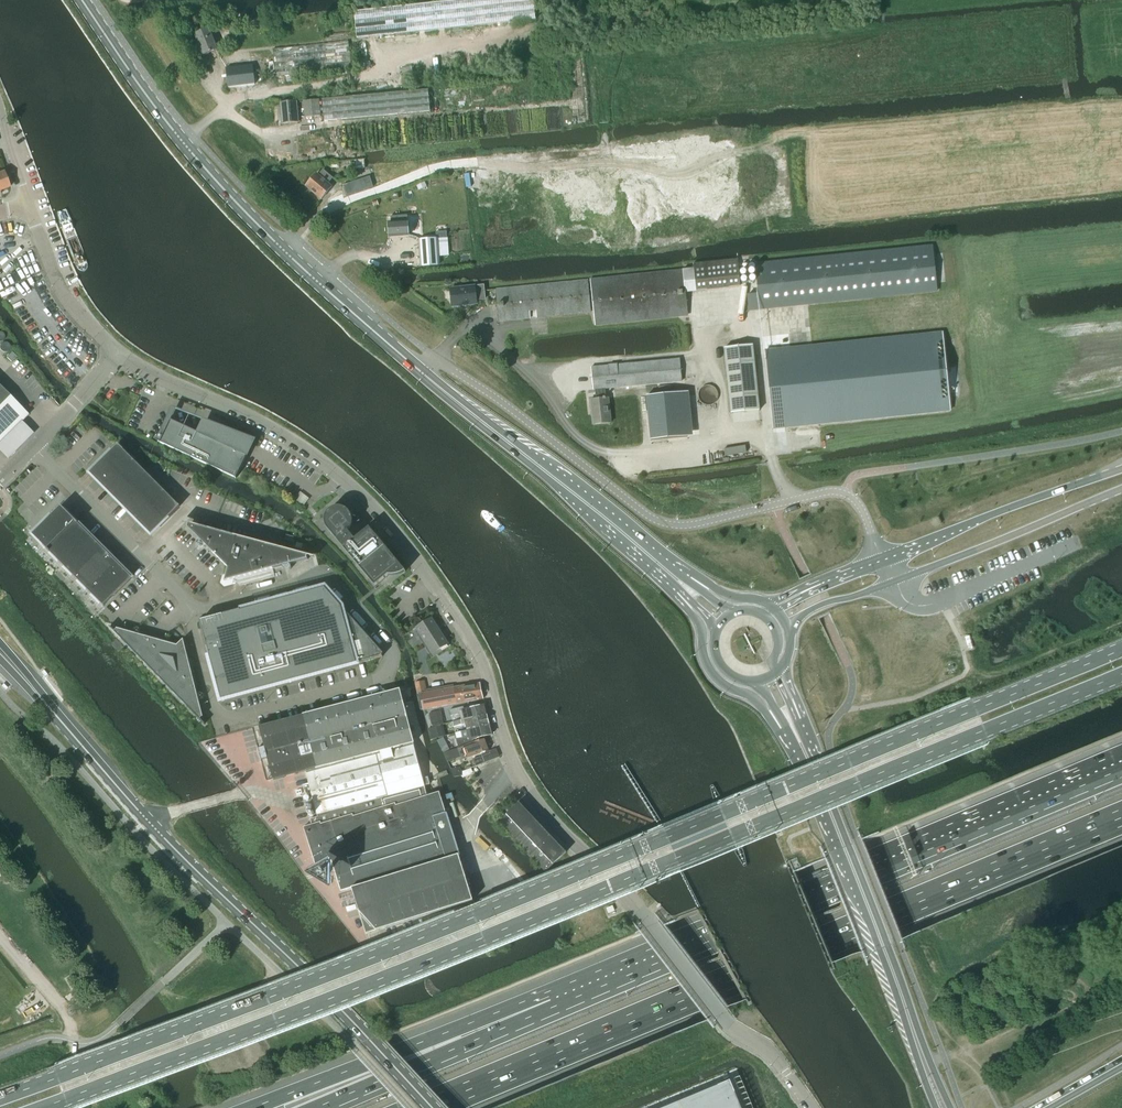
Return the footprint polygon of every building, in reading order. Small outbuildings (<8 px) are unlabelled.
[(355,12),(358,39),(535,20),(533,0),(465,0),(355,12)] [(218,50),(211,34),(219,31),(217,26),(209,29),(195,34),(204,56),(218,50)] [(315,68),(315,72),(352,68),(349,41),(273,49),(276,72),(315,68)] [(276,76),(315,72),(315,68),(276,72),(276,76)] [(357,97),(321,100),(323,122),(359,119),(431,112),(429,90),(421,91),(357,97)] [(319,99),(304,101),(306,117),(321,116),(319,99)] [(299,122),(297,101),(281,103),(283,124),(299,122)] [(356,168),(365,167),(365,159),(356,159),(356,168)] [(317,174),(306,187),(321,200),(332,187),(328,183),(333,178),(323,170),(319,175),(317,174)] [(10,187),(4,172),(0,174),(0,191),(10,187)] [(353,182),(357,192),(373,187),(370,176),(353,182)] [(389,223),(390,237),(390,236),(408,235),(409,235),(408,221),(407,222),(407,215),(391,216),(391,223),(389,223)] [(437,238),(419,239),(421,266),(439,265),(437,238)] [(750,310),(870,298),(937,291),(933,246),(865,252),(756,264),(759,294),(748,295),(750,310)] [(694,271),(696,290),(740,285),(738,259),(694,263),(694,271)] [(686,292),(683,272),(683,270),(625,276),(591,280),(595,324),(625,321),(688,314),(686,292)] [(696,291),(696,290),(694,271),(683,272),(686,292),(696,291)] [(499,322),(591,313),(588,279),(495,288),(499,322)] [(477,303),(477,300),(485,299),(484,285),(451,289),(452,306),(477,303)] [(807,346),(766,351),(774,428),(819,423),(950,410),(949,393),(946,368),(943,333),(807,346)] [(753,345),(725,348),(731,413),(760,410),(753,345)] [(12,352),(6,358),(11,362),(16,357),(12,352)] [(591,367),(594,390),(596,390),(597,399),(591,400),(593,425),(611,423),(609,398),(606,398),(605,389),(682,382),(680,359),(591,367)] [(0,387),(0,443),(21,422),(24,419),(28,415),(0,387)] [(650,439),(687,435),(683,392),(646,396),(650,439)] [(158,441),(237,477),(243,464),(245,465),(257,442),(258,439),(174,406),(158,439),(158,441)] [(0,443),(0,450),(6,456),(32,430),(23,420),(0,443)] [(118,444),(90,473),(96,479),(98,476),(107,485),(133,459),(118,444)] [(133,459),(107,485),(107,486),(105,488),(109,493),(112,490),(121,500),(119,502),(120,503),(149,475),(133,459)] [(149,475),(120,503),(123,507),(126,504),(135,514),(133,516),(136,519),(165,490),(149,475)] [(165,490),(136,519),(137,521),(139,519),(149,528),(147,530),(150,533),(179,505),(165,490)] [(44,546),(46,548),(75,519),(72,517),(70,519),(63,512),(65,509),(62,506),(45,523),(47,524),(36,535),(45,545),(44,546)] [(375,585),(388,575),(393,575),(398,574),(402,572),(406,570),(370,526),(363,532),(357,525),(351,523),(351,521),(351,519),(351,517),(350,515),(350,514),(348,512),(347,510),(345,509),(343,508),(342,508),(340,508),(338,508),(336,508),(334,509),(332,510),(331,511),(330,512),(329,514),(328,516),(327,517),(327,519),(327,521),(328,523),(328,525),(329,526),(331,528),(332,529),(334,530),(335,531),(337,531),(339,532),(341,531),(343,531),(345,533),(337,539),(375,585)] [(75,519),(46,548),(60,563),(89,534),(86,531),(84,533),(74,524),(77,521),(75,519)] [(206,545),(228,567),(229,568),(225,581),(238,577),(282,566),(283,562),(289,564),(308,558),(306,558),(303,559),(304,556),(191,526),(191,529),(188,527),(187,526),(201,540),(200,543),(206,545)] [(89,534),(60,563),(74,577),(103,548),(100,545),(98,547),(88,538),(91,535),(89,534)] [(103,548),(74,577),(88,591),(117,562),(114,559),(112,561),(103,552),(105,550),(103,548)] [(117,562),(88,591),(103,606),(132,577),(128,573),(126,575),(116,566),(119,564),(117,562)] [(209,654),(211,660),(355,621),(326,589),(328,588),(327,587),(246,609),(246,610),(240,611),(240,610),(200,621),(209,654)] [(416,627),(434,655),(450,645),(432,617),(416,627)] [(222,699),(364,661),(383,656),(382,654),(383,653),(355,621),(211,660),(210,661),(221,701),(223,700),(222,699)] [(109,626),(205,723),(205,722),(201,718),(203,716),(185,647),(183,639),(177,645),(117,628),(115,630),(110,626),(109,626)] [(425,680),(416,682),(417,684),(418,691),(419,694),(420,694),(455,687),(455,685),(426,690),(425,680)] [(484,698),(480,682),(455,687),(420,694),(425,709),(464,701),(465,702),(484,698)] [(310,819),(312,824),(427,795),(424,785),(430,784),(428,776),(422,778),(412,743),(413,742),(400,690),(273,723),(273,722),(259,726),(264,747),(259,748),(262,760),(267,759),(273,780),(306,771),(309,783),(303,785),(305,795),(312,793),(318,817),(310,819)] [(451,715),(459,713),(461,719),(487,712),(485,704),(464,709),(464,706),(450,710),(451,715)] [(434,726),(444,724),(441,711),(429,713),(431,723),(434,726)] [(467,730),(490,724),(487,712),(461,719),(453,721),(454,726),(466,723),(467,730)] [(471,741),(471,739),(492,733),(490,724),(467,730),(462,731),(464,737),(457,739),(459,745),(471,741)] [(430,740),(445,736),(442,725),(428,728),(430,740)] [(448,761),(449,760),(461,757),(462,759),(489,749),(484,738),(458,748),(455,749),(453,743),(443,746),(445,752),(444,752),(448,761)] [(473,759),(475,765),(476,765),(499,757),(497,748),(496,747),(486,752),(486,753),(473,759)] [(460,767),(451,769),(455,777),(463,775),(464,776),(473,772),(471,768),(463,772),(460,767)] [(341,891),(345,890),(352,888),(366,933),(473,900),(446,814),(439,792),(427,795),(312,824),(304,827),(315,865),(331,860),(341,891)] [(545,871),(566,852),(519,802),(499,821),(545,871)] [(730,1080),(663,1107),(741,1107),(730,1080)]
